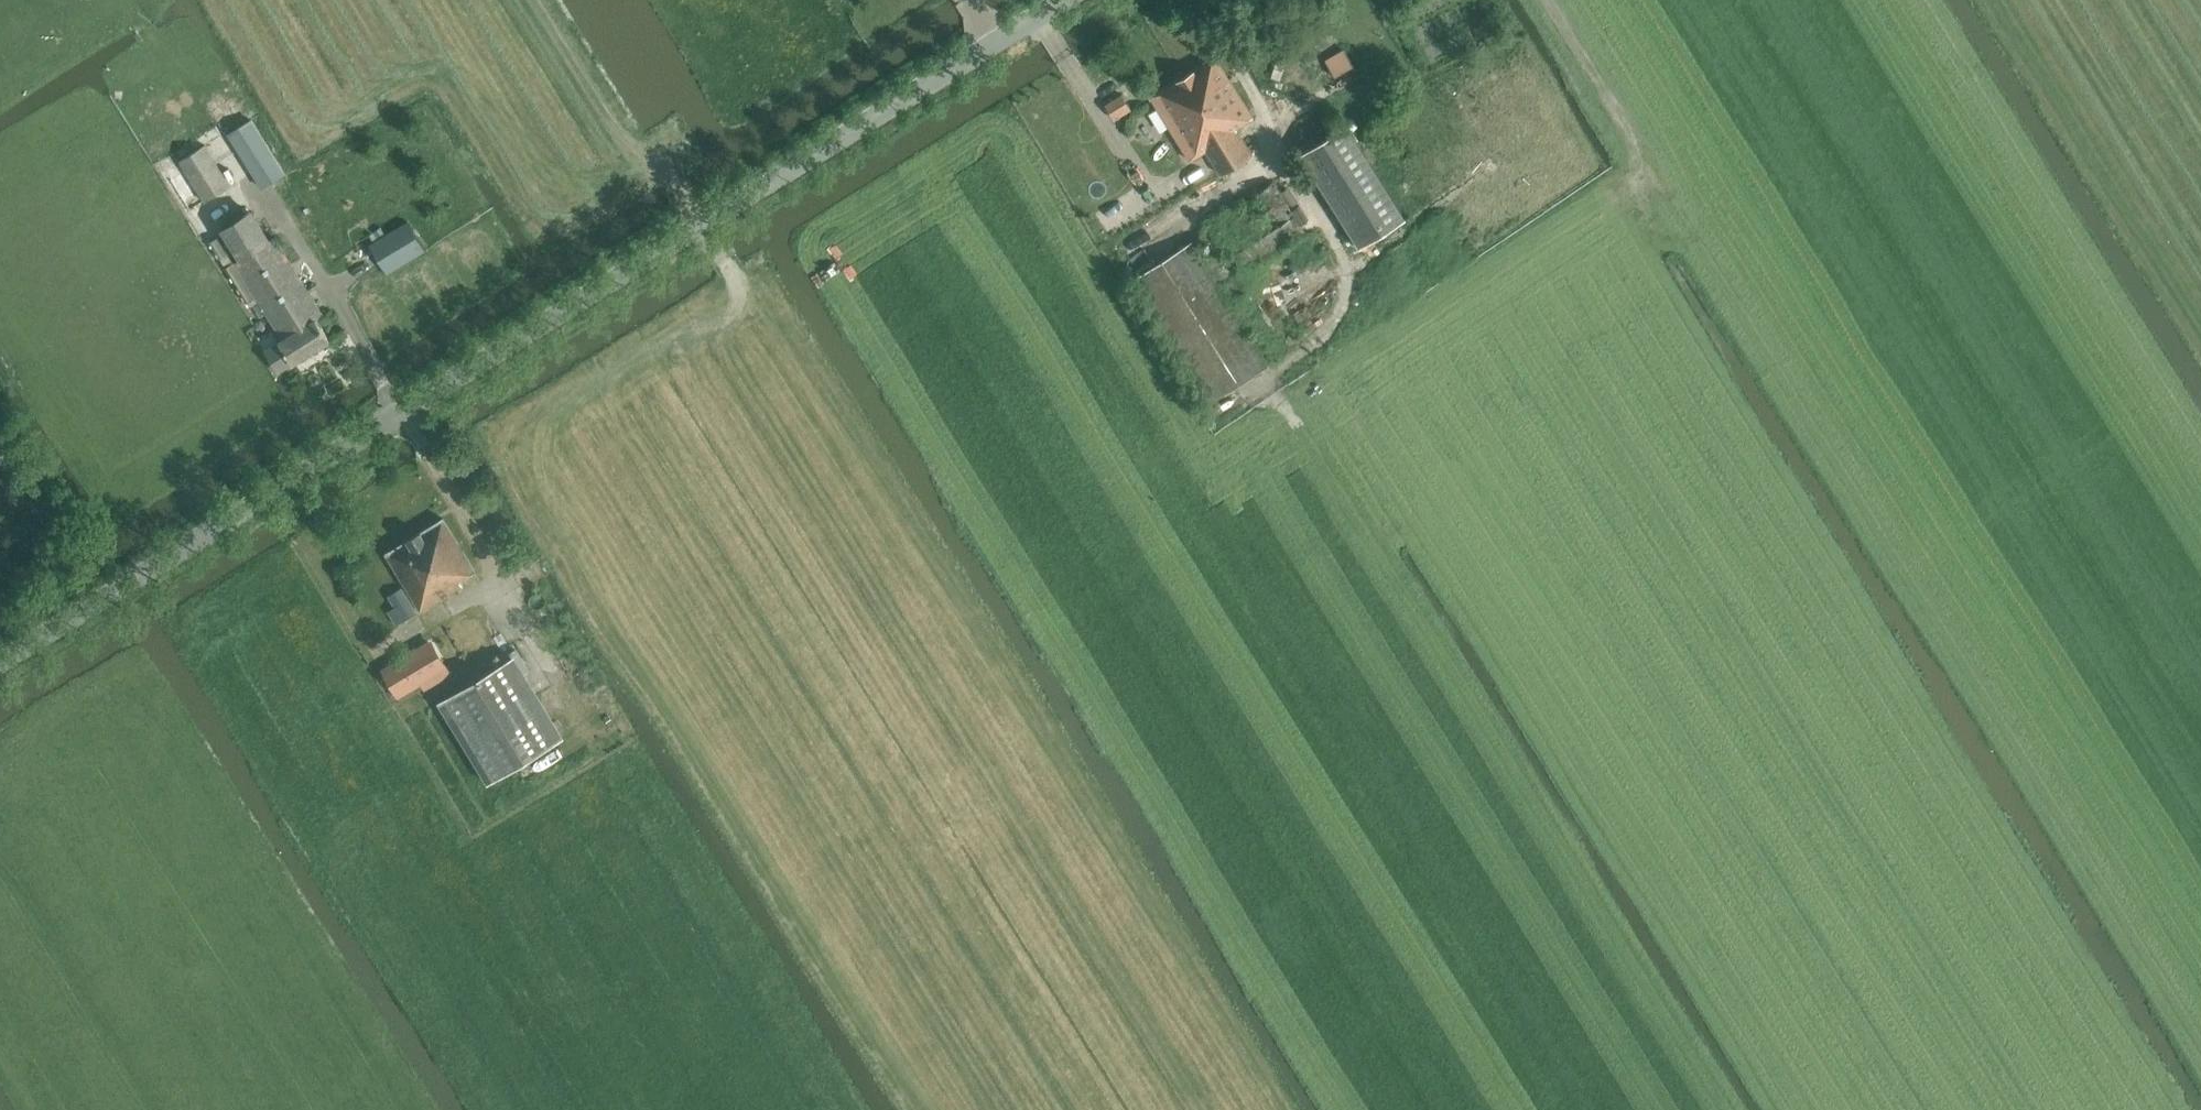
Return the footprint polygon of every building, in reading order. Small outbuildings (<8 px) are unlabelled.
[(1337,73),(1356,62),(1346,46),(1328,57),(1337,73)] [(1236,127),(1254,117),(1215,56),(1150,96),(1191,160),(1206,152),(1220,175),(1253,154),(1236,127)] [(1131,110),(1121,94),(1106,104),(1116,119),(1131,110)] [(286,173),(252,118),(228,133),(259,184),(263,186),(286,173)] [(1303,153),(1361,246),(1408,217),(1349,124),(1303,153)] [(204,146),(179,161),(205,203),(230,187),(204,146)] [(1247,267),(1305,231),(1273,180),(1215,217),(1236,252),(1247,267)] [(248,211),(221,228),(239,258),(235,261),(226,266),(248,300),(256,295),(283,338),(279,340),(280,342),(266,351),(279,372),(294,363),(331,340),(319,322),(326,318),(274,236),(267,241),(248,211)] [(423,250),(406,221),(368,244),(385,273),(423,250)] [(1133,279),(1211,402),(1271,365),(1231,302),(1248,292),(1208,229),(1192,240),(1133,279)] [(219,238),(211,242),(221,259),(229,254),(219,238)] [(18,451),(9,437),(1,442),(10,456),(18,451)] [(386,552),(421,611),(464,585),(461,581),(476,572),(443,518),(386,552)] [(397,624),(417,612),(402,587),(389,595),(396,606),(389,611),(397,624)] [(429,641),(380,670),(396,697),(409,689),(420,683),(423,689),(449,674),(429,641)] [(505,663),(440,702),(488,783),(554,743),(535,711),(505,663)]
